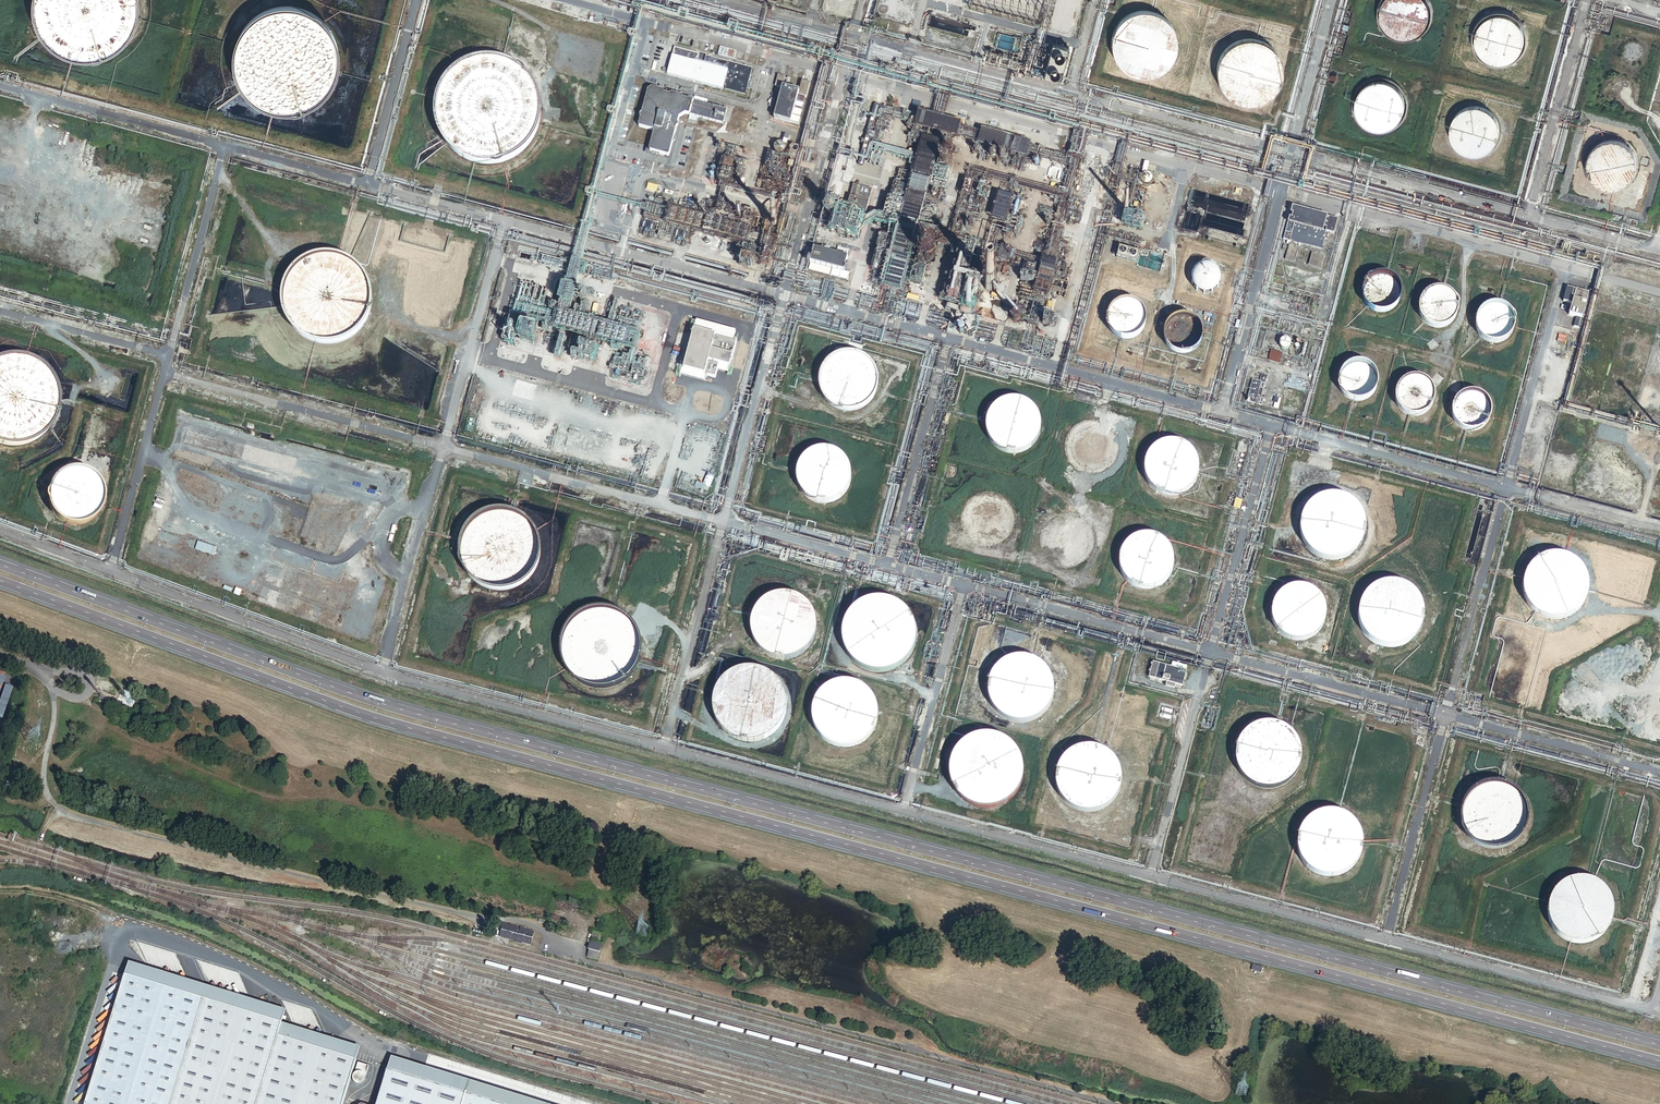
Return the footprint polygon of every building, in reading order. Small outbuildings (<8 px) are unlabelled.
[(137,6),(137,0),(34,0),(34,5),(34,12),(36,18),(38,24),(40,30),(44,35),(48,40),(53,45),(58,49),(63,52),(69,54),(76,56),(82,57),(89,57),(95,56),(101,54),(107,52),(113,49),(118,45),(123,41),(127,36),(131,30),(134,25),(136,18),(137,12),(137,6)] [(1015,0),(969,0),(968,4),(1040,24),(1044,8),(1015,0)] [(1428,10),(1427,8),(1426,5),(1425,2),(1424,0),(1385,0),(1384,2),(1383,4),(1382,7),(1382,10),(1381,13),(1382,16),(1382,19),(1383,22),(1384,24),(1386,27),(1388,29),(1390,31),(1392,33),(1395,34),(1397,35),(1400,36),(1403,36),(1406,36),(1409,36),(1412,35),(1414,34),(1417,33),(1419,31),(1422,29),(1423,27),(1425,24),(1426,22),(1427,19),(1428,16),(1428,13),(1428,10)] [(337,64),(337,58),(337,51),(336,45),(334,39),(331,33),(328,27),(323,22),(319,18),(314,14),(308,11),(302,9),(296,7),(289,6),(283,6),(276,7),(270,8),(264,11),(258,14),(253,18),(248,22),(244,27),(241,32),(238,38),(236,44),(235,51),(234,57),(234,64),(236,70),(238,76),(240,82),(244,88),(248,93),(253,97),(258,101),(264,104),(270,107),(276,108),(282,109),(289,109),(295,108),(301,107),(308,104),(313,101),(318,97),(323,93),(327,88),(331,83),(334,77),(336,71),(337,64)] [(1175,52),(1175,48),(1176,44),(1175,40),(1175,36),(1173,32),(1172,28),(1170,24),(1167,21),(1164,19),(1161,16),(1157,14),(1153,13),(1149,11),(1145,11),(1141,11),(1137,11),(1133,12),(1129,14),(1126,16),(1122,18),(1119,21),(1117,24),(1115,28),(1113,31),(1111,35),(1111,39),(1110,43),(1111,47),(1111,51),(1113,55),(1114,59),(1117,63),(1119,66),(1122,69),(1125,71),(1129,73),(1133,74),(1137,76),(1141,76),(1145,76),(1149,76),(1153,75),(1157,73),(1160,71),(1164,69),(1167,66),(1169,63),(1172,59),(1173,56),(1175,52)] [(1522,39),(1522,36),(1522,33),(1521,30),(1519,27),(1518,25),(1516,23),(1514,21),(1512,19),(1509,18),(1506,17),(1503,16),(1501,15),(1498,15),(1495,16),(1492,16),(1489,17),(1487,19),(1484,21),(1482,23),(1480,25),(1479,27),(1477,30),(1476,33),(1476,36),(1476,38),(1476,41),(1476,44),(1477,47),(1478,50),(1480,52),(1482,54),(1484,56),(1486,58),(1489,60),(1492,61),(1494,61),(1497,62),(1500,62),(1503,61),(1506,61),(1509,60),(1511,58),(1514,57),(1516,55),(1518,52),(1519,50),(1520,47),(1521,45),(1522,42),(1522,39)] [(1280,79),(1281,75),(1281,71),(1281,67),(1280,63),(1279,59),(1277,55),(1275,52),(1272,49),(1269,46),(1266,43),(1263,41),(1259,40),(1255,39),(1251,38),(1247,38),(1243,39),(1239,40),(1235,41),(1231,43),(1228,46),(1225,48),(1222,52),(1220,55),(1218,59),(1217,63),(1216,67),(1216,71),(1216,75),(1217,79),(1218,83),(1220,86),(1222,90),(1225,93),(1228,96),(1231,98),(1234,100),(1238,102),(1242,103),(1246,103),(1250,103),(1254,103),(1258,102),(1262,101),(1266,99),(1269,96),(1272,93),(1275,90),(1277,87),(1279,83),(1280,79)] [(1059,80),(1068,47),(1052,43),(1043,76),(1059,80)] [(698,53),(673,47),(666,74),(721,89),(722,88),(744,94),(751,68),(705,55),(703,61),(696,59),(698,53)] [(539,105),(538,99),(536,93),(533,87),(530,81),(526,76),(521,71),(516,67),(510,64),(504,62),(497,60),(491,59),(484,59),(477,60),(471,62),(465,64),(459,67),(454,71),(449,76),(445,81),(441,86),(438,92),(436,98),(435,105),(434,112),(435,118),(436,125),(438,131),(441,137),(444,143),(448,148),(453,152),(459,156),(464,160),(471,162),(477,164),(484,164),(490,165),(497,164),(503,162),(509,160),(515,157),(521,153),(525,148),(530,143),(533,138),(536,132),(538,125),(539,119),(540,112),(539,105)] [(798,91),(781,86),(784,76),(777,74),(772,91),(780,93),(773,118),(790,123),(790,122),(797,124),(799,116),(792,114),(794,109),(797,95),(805,97),(809,82),(801,80),(798,91)] [(1405,108),(1405,105),(1405,102),(1404,99),(1403,96),(1402,93),(1401,91),(1399,88),(1396,86),(1394,84),(1391,83),(1388,81),(1385,81),(1382,80),(1379,80),(1376,81),(1373,81),(1370,82),(1367,84),(1365,86),(1362,88),(1360,90),(1359,93),(1357,96),(1356,99),(1356,102),(1355,105),(1356,108),(1356,111),(1357,114),(1358,117),(1360,120),(1362,122),(1364,124),(1367,126),(1370,127),(1372,129),(1376,129),(1379,130),(1382,130),(1385,129),(1388,129),(1391,128),(1394,126),(1396,124),(1398,122),(1400,120),(1402,117),(1403,114),(1404,111),(1405,108)] [(661,90),(651,87),(647,89),(641,113),(639,113),(639,116),(639,117),(638,125),(638,126),(652,130),(653,131),(648,149),(649,150),(667,155),(669,154),(676,127),(677,126),(678,124),(677,123),(679,116),(684,113),(689,114),(688,115),(689,115),(688,119),(696,121),(697,117),(722,124),(726,110),(705,105),(707,99),(694,95),(693,100),(682,97),(681,95),(671,93),(669,94),(662,92),(661,90)] [(801,111),(805,97),(797,95),(794,109),(801,111)] [(1500,134),(1500,131),(1500,127),(1499,124),(1498,121),(1497,119),(1495,116),(1493,113),(1491,111),(1489,109),(1486,108),(1483,107),(1480,106),(1477,106),(1474,106),(1471,106),(1468,107),(1465,108),(1462,109),(1459,111),(1457,113),(1455,116),(1453,118),(1452,121),(1451,124),(1451,127),(1450,130),(1451,133),(1451,136),(1452,139),(1453,142),(1455,145),(1457,147),(1459,149),(1462,151),(1465,153),(1467,154),(1470,155),(1473,155),(1477,155),(1480,155),(1483,154),(1486,153),(1488,151),(1491,150),(1493,147),(1495,145),(1497,142),(1498,140),(1499,137),(1500,134)] [(1637,167),(1637,164),(1637,161),(1636,158),(1635,155),(1634,152),(1632,150),(1630,147),(1628,145),(1625,143),(1623,142),(1620,140),(1617,140),(1614,139),(1610,139),(1607,140),(1604,140),(1602,141),(1599,143),(1596,145),(1594,147),(1592,149),(1590,152),(1589,155),(1588,158),(1587,161),(1587,164),(1587,167),(1588,170),(1589,173),(1590,176),(1592,179),(1594,181),(1596,183),(1599,185),(1601,186),(1604,188),(1607,188),(1610,189),(1613,189),(1616,188),(1619,188),(1622,187),(1625,185),(1628,183),(1630,181),(1632,179),(1634,176),(1635,173),(1636,170),(1637,167)] [(784,150),(784,148),(784,147),(784,146),(783,144),(781,144),(780,143),(779,143),(777,143),(776,144),(775,144),(774,146),(773,147),(773,148),(773,150),(773,151),(774,152),(775,153),(777,154),(778,154),(779,154),(781,154),(782,153),(783,152),(784,151),(784,150)] [(775,154),(766,151),(761,171),(770,173),(775,154)] [(949,160),(937,157),(935,166),(947,169),(949,160)] [(1151,178),(1151,176),(1150,175),(1149,174),(1148,173),(1147,172),(1145,172),(1144,172),(1143,173),(1142,173),(1141,174),(1140,175),(1140,176),(1139,178),(1140,179),(1140,181),(1141,182),(1142,183),(1143,184),(1145,184),(1146,184),(1148,184),(1149,183),(1150,182),(1151,181),(1151,179),(1151,178)] [(871,188),(841,180),(840,182),(837,181),(834,192),(838,193),(835,201),(837,202),(836,206),(831,205),(828,214),(823,212),(814,244),(822,246),(821,248),(816,246),(815,248),(813,247),(809,262),(831,268),(843,271),(843,270),(847,256),(829,252),(834,235),(857,241),(871,188)] [(969,196),(973,183),(965,181),(961,194),(969,196)] [(1202,209),(1186,205),(1185,210),(1201,214),(1202,209)] [(1292,215),(1291,218),(1288,219),(1288,220),(1287,220),(1284,230),(1290,232),(1288,241),(1290,243),(1288,244),(1284,259),(1294,261),(1298,244),(1321,250),(1324,239),(1328,240),(1329,235),(1333,236),(1337,220),(1291,208),(1290,214),(1292,215)] [(932,256),(932,254),(932,252),(932,251),(931,249),(930,248),(929,247),(927,246),(926,246),(924,246),(923,247),(921,248),(920,249),(920,251),(919,252),(919,254),(920,255),(921,257),(922,258),(923,259),(925,259),(927,259),(928,259),(930,258),(931,257),(932,256)] [(1323,256),(1311,253),(1308,266),(1320,269),(1323,256)] [(370,312),(371,306),(372,301),(371,295),(370,290),(369,285),(366,280),(363,275),(360,271),(356,267),(351,264),(346,261),(341,259),(336,258),(331,257),(325,257),(320,257),(314,259),(309,261),(304,263),(300,267),(296,270),(292,275),(289,279),(287,284),(285,290),(284,295),(284,300),(284,306),(285,311),(287,317),(289,322),(292,326),(295,331),(299,334),(304,338),(309,340),(314,342),(319,344),(325,345),(330,345),(336,344),(341,343),(346,341),(351,338),(355,335),(360,331),(363,327),(366,322),(368,317),(370,312)] [(1219,280),(1219,278),(1219,276),(1219,274),(1218,272),(1217,270),(1216,269),(1215,267),(1214,266),(1212,265),(1211,264),(1209,263),(1207,263),(1205,262),(1203,262),(1201,263),(1200,263),(1198,264),(1196,265),(1195,266),(1193,267),(1192,269),(1191,270),(1190,272),(1190,274),(1189,276),(1189,277),(1189,279),(1190,281),(1190,283),(1191,285),(1192,286),(1193,288),(1195,289),(1196,290),(1198,291),(1199,292),(1201,292),(1203,293),(1205,293),(1207,292),(1209,292),(1211,291),(1212,290),(1214,289),(1215,288),(1216,286),(1217,285),(1218,283),(1219,281),(1219,280)] [(843,271),(831,268),(829,275),(846,280),(849,272),(843,270),(843,271)] [(1401,295),(1401,293),(1401,290),(1400,288),(1399,286),(1398,283),(1397,281),(1396,279),(1394,278),(1392,276),(1390,275),(1387,274),(1385,273),(1382,273),(1380,273),(1378,273),(1375,274),(1373,275),(1371,276),(1369,278),(1367,279),(1365,281),(1364,283),(1363,285),(1362,288),(1362,290),(1362,293),(1362,295),(1362,298),(1363,300),(1364,302),(1365,304),(1367,306),(1369,308),(1371,309),(1373,310),(1375,311),(1377,312),(1380,312),(1382,312),(1385,312),(1387,311),(1389,310),(1392,309),(1394,308),(1395,306),(1397,304),(1398,302),(1399,300),(1400,298),(1401,295)] [(993,284),(993,283),(992,281),(991,280),(990,279),(989,279),(988,279),(986,279),(985,279),(984,280),(983,281),(982,282),(982,284),(982,285),(983,287),(983,288),(984,289),(986,289),(987,290),(988,290),(990,289),(991,289),(992,288),(993,287),(993,285),(993,284)] [(1457,310),(1457,308),(1457,305),(1456,303),(1455,300),(1454,298),(1453,296),(1451,294),(1450,293),(1448,291),(1446,290),(1443,289),(1441,288),(1438,288),(1436,288),(1434,288),(1431,289),(1429,290),(1427,291),(1425,292),(1423,294),(1421,296),(1420,298),(1419,300),(1418,303),(1418,305),(1418,308),(1418,310),(1418,312),(1419,315),(1420,317),(1421,319),(1423,321),(1425,323),(1427,324),(1429,325),(1431,326),(1433,327),(1436,327),(1438,327),(1441,327),(1443,326),(1445,325),(1448,324),(1450,323),(1451,321),(1453,319),(1454,317),(1455,315),(1456,313),(1457,310)] [(1588,294),(1567,288),(1563,302),(1572,304),(1569,315),(1576,317),(1574,327),(1578,328),(1588,294)] [(920,297),(908,293),(907,295),(906,298),(919,302),(920,297)] [(1145,320),(1145,318),(1145,316),(1145,313),(1144,311),(1143,309),(1142,306),(1140,305),(1138,303),(1136,301),(1134,300),(1132,299),(1129,299),(1127,298),(1124,298),(1122,299),(1120,299),(1117,300),(1115,301),(1113,303),(1111,304),(1110,306),(1108,308),(1107,311),(1107,313),(1106,315),(1106,318),(1106,320),(1107,323),(1107,325),(1108,327),(1110,329),(1111,331),(1113,333),(1115,334),(1117,336),(1119,337),(1122,337),(1124,338),(1127,338),(1129,337),(1132,337),(1134,336),(1136,335),(1138,333),(1140,331),(1141,330),(1143,328),(1144,325),(1145,323),(1145,320)] [(1514,325),(1514,323),(1514,320),(1513,318),(1512,315),(1511,313),(1510,311),(1508,309),(1507,307),(1505,306),(1503,305),(1500,304),(1498,303),(1495,303),(1493,303),(1491,303),(1488,304),(1486,305),(1484,306),(1482,307),(1480,309),(1478,311),(1477,313),(1476,315),(1475,317),(1475,320),(1474,322),(1475,325),(1475,327),(1476,330),(1477,332),(1478,334),(1480,336),(1482,338),(1483,339),(1486,340),(1488,341),(1490,342),(1493,342),(1495,342),(1498,342),(1500,341),(1502,340),(1504,339),(1507,338),(1508,336),(1510,334),(1511,332),(1512,330),(1513,327),(1514,325)] [(1022,319),(1023,317),(1023,316),(1023,314),(1022,313),(1021,311),(1019,310),(1018,310),(1016,310),(1015,310),(1013,310),(1012,311),(1011,313),(1010,314),(1010,316),(1010,317),(1010,319),(1011,320),(1012,321),(1014,322),(1016,323),(1017,323),(1019,322),(1020,321),(1021,320),(1022,319)] [(1202,337),(1202,334),(1202,332),(1202,329),(1201,327),(1200,325),(1199,323),(1197,321),(1195,319),(1193,318),(1191,316),(1189,316),(1187,315),(1184,315),(1182,315),(1179,315),(1177,315),(1175,316),(1172,318),(1170,319),(1169,321),(1167,323),(1166,325),(1165,327),(1164,329),(1163,332),(1163,334),(1163,337),(1164,339),(1165,341),(1166,344),(1167,346),(1168,348),(1170,349),(1172,351),(1174,352),(1177,353),(1179,353),(1182,354),(1184,354),(1186,353),(1189,353),(1191,352),(1193,351),(1195,349),(1197,348),(1199,346),(1200,344),(1201,341),(1202,339),(1202,337)] [(694,318),(680,374),(702,379),(704,374),(714,377),(717,369),(730,372),(738,340),(734,339),(736,328),(694,318)] [(1276,339),(1276,338),(1276,337),(1275,336),(1274,335),(1272,335),(1271,335),(1270,335),(1269,335),(1268,336),(1267,337),(1266,338),(1266,339),(1266,341),(1266,342),(1267,343),(1268,344),(1269,345),(1270,345),(1272,345),(1273,345),(1274,344),(1275,343),(1276,342),(1276,341),(1276,339)] [(1290,343),(1290,342),(1289,340),(1288,339),(1287,339),(1286,338),(1285,338),(1283,338),(1282,338),(1281,339),(1280,340),(1279,342),(1279,343),(1279,344),(1280,346),(1280,347),(1281,348),(1283,348),(1284,349),(1285,349),(1286,348),(1288,348),(1289,347),(1289,346),(1290,344),(1290,343)] [(876,384),(876,381),(876,377),(875,374),(874,371),(873,368),(871,365),(869,362),(866,359),(863,357),(860,356),(857,354),(854,354),(850,353),(847,353),(843,354),(840,354),(837,356),(834,357),(831,359),(828,362),(826,364),(824,367),(823,370),(822,374),(821,377),(821,381),(821,384),(822,387),(823,391),(824,394),(826,397),(828,400),(831,402),(834,404),(836,406),(840,407),(843,408),(847,408),(850,408),(854,408),(857,407),(860,406),(863,404),(866,402),(869,400),(871,397),(873,394),(874,391),(875,388),(876,384)] [(56,409),(56,403),(56,398),(55,392),(53,387),(51,382),(48,377),(45,373),(41,369),(36,366),(31,363),(26,361),(21,360),(15,359),(10,359),(4,360),(0,361),(0,445),(4,446),(10,447),(15,447),(20,446),(26,445),(31,443),(36,440),(40,437),(44,433),(48,429),(51,424),(53,419),(55,414),(56,409)] [(1376,383),(1376,380),(1376,378),(1376,375),(1375,373),(1374,371),(1373,369),(1371,367),(1369,365),(1367,364),(1365,362),(1363,362),(1361,361),(1358,361),(1356,361),(1353,361),(1351,361),(1349,362),(1346,364),(1344,365),(1343,367),(1341,369),(1340,371),(1339,373),(1338,375),(1337,378),(1337,380),(1337,383),(1338,385),(1339,387),(1340,390),(1341,392),(1342,394),(1344,395),(1346,397),(1348,398),(1351,399),(1353,399),(1356,400),(1358,400),(1360,399),(1363,399),(1365,398),(1367,397),(1369,395),(1371,394),(1373,392),(1374,390),(1375,387),(1376,385),(1376,383)] [(124,402),(131,375),(126,374),(119,400),(124,402)] [(1433,398),(1433,395),(1433,393),(1433,391),(1432,388),(1431,386),(1430,384),(1428,382),(1426,380),(1424,379),(1422,378),(1420,377),(1418,376),(1415,376),(1413,376),(1410,376),(1408,377),(1406,378),(1403,379),(1401,380),(1400,382),(1398,384),(1397,386),(1396,388),(1395,390),(1394,393),(1394,395),(1394,398),(1395,400),(1395,402),(1397,405),(1398,407),(1399,409),(1401,410),(1403,412),(1405,413),(1408,414),(1410,415),(1412,415),(1415,415),(1417,415),(1420,414),(1422,413),(1424,412),(1426,411),(1428,409),(1430,407),(1431,405),(1432,403),(1433,400),(1433,398)] [(1490,413),(1490,411),(1490,408),(1490,406),(1489,403),(1488,401),(1487,399),(1485,397),(1483,396),(1481,394),(1479,393),(1477,392),(1474,391),(1472,391),(1469,391),(1467,391),(1465,392),(1462,393),(1460,394),(1458,395),(1456,397),(1455,399),(1454,401),(1452,403),(1452,406),(1451,408),(1451,410),(1451,413),(1452,415),(1452,418),(1453,420),(1455,422),(1456,424),(1458,426),(1460,427),(1462,428),(1465,429),(1467,430),(1469,430),(1472,430),(1474,430),(1477,429),(1479,428),(1481,427),(1483,426),(1485,424),(1486,422),(1488,420),(1489,418),(1490,415),(1490,413)] [(1042,429),(1042,426),(1042,422),(1041,419),(1040,416),(1039,412),(1037,409),(1035,407),(1032,404),(1030,402),(1027,401),(1023,399),(1020,398),(1016,398),(1013,398),(1010,398),(1006,399),(1003,401),(1000,402),(997,404),(994,407),(992,409),(990,412),(989,415),(988,419),(987,422),(987,426),(987,429),(988,432),(989,436),(990,439),(992,442),(994,445),(997,447),(1000,449),(1003,451),(1006,452),(1009,453),(1013,453),(1016,453),(1020,453),(1023,452),(1026,451),(1029,449),(1032,447),(1035,445),(1037,442),(1039,439),(1040,436),(1041,433),(1042,429)] [(1119,450),(1120,446),(1119,443),(1119,439),(1118,436),(1116,433),(1114,430),(1112,427),(1110,425),(1107,423),(1104,421),(1101,420),(1097,419),(1094,418),(1090,418),(1087,419),(1083,420),(1080,421),(1077,423),(1074,425),(1072,427),(1070,430),(1068,433),(1066,436),(1065,439),(1064,442),(1064,446),(1064,449),(1065,453),(1066,456),(1068,459),(1069,462),(1072,465),(1074,467),(1077,469),(1080,471),(1083,472),(1087,473),(1090,474),(1093,474),(1097,473),(1100,472),(1104,471),(1107,469),(1109,467),(1112,465),(1114,462),(1116,459),(1118,456),(1119,453),(1119,450)] [(1199,471),(1199,467),(1199,464),(1198,461),(1197,457),(1196,454),(1194,451),(1192,448),(1189,446),(1187,444),(1183,442),(1180,441),(1177,440),(1173,440),(1170,440),(1167,440),(1163,441),(1160,442),(1157,444),(1154,446),(1151,448),(1149,451),(1147,454),(1146,457),(1145,460),(1144,464),(1144,467),(1144,471),(1145,474),(1146,477),(1147,480),(1149,483),(1151,486),(1154,488),(1157,491),(1160,492),(1163,494),(1166,494),(1170,495),(1173,495),(1177,494),(1180,494),(1183,492),(1186,491),(1189,489),(1192,486),(1194,484),(1196,481),(1197,478),(1198,474),(1199,471)] [(851,479),(851,476),(851,472),(850,469),(849,466),(848,462),(846,459),(844,457),(841,454),(839,452),(835,451),(832,449),(829,448),(825,448),(822,448),(818,448),(815,449),(812,450),(809,452),(806,454),(803,457),(801,459),(799,462),(798,465),(797,469),(796,472),(796,475),(796,479),(797,482),(798,486),(799,489),(801,492),(803,494),(806,497),(809,499),(812,501),(815,502),(818,503),(822,503),(825,503),(829,503),(832,502),(835,501),(838,499),(841,497),(844,495),(846,492),(848,489),(849,486),(850,483),(851,479)] [(103,500),(103,497),(103,493),(102,490),(101,487),(99,483),(98,481),(95,478),(93,475),(90,473),(87,472),(84,470),(80,470),(77,469),(73,469),(70,469),(67,470),(63,472),(60,473),(58,475),(55,478),(53,480),(51,483),(49,486),(48,490),(48,493),(47,497),(48,500),(48,504),(49,507),(51,510),(53,513),(55,516),(57,518),(60,520),(63,522),(66,523),(70,524),(73,524),(77,524),(80,524),(84,523),(87,522),(90,520),(93,518),(95,516),(97,513),(99,510),(101,507),(102,504),(103,500)] [(1017,522),(1017,518),(1017,515),(1016,512),(1015,508),(1014,505),(1012,502),(1009,499),(1007,497),(1004,495),(1001,493),(998,492),(994,491),(991,491),(988,491),(984,491),(981,492),(978,493),(975,495),(972,497),(969,499),(967,502),(965,505),(963,508),(962,511),(962,515),(962,518),(962,522),(962,525),(963,528),(965,532),(967,535),(969,537),(971,540),(974,542),(977,543),(981,545),(984,546),(987,546),(991,546),(994,546),(998,545),(1001,544),(1004,542),(1007,540),(1009,537),(1012,535),(1013,532),(1015,529),(1016,525),(1017,522)] [(1364,535),(1365,531),(1365,527),(1365,523),(1364,519),(1363,515),(1361,511),(1359,507),(1357,504),(1353,501),(1350,499),(1346,497),(1343,495),(1338,494),(1334,494),(1330,494),(1326,494),(1322,495),(1318,497),(1314,499),(1311,501),(1308,504),(1305,507),(1303,511),(1301,515),(1300,518),(1299,523),(1298,527),(1299,531),(1299,535),(1301,539),(1303,543),(1305,547),(1307,550),(1311,553),(1314,555),(1318,557),(1322,559),(1326,560),(1330,560),(1334,560),(1338,560),(1342,559),(1346,557),(1350,555),(1353,553),(1356,550),(1359,547),(1361,543),(1363,540),(1364,535)] [(538,561),(539,556),(539,551),(539,546),(538,541),(536,537),(534,532),(532,528),(529,524),(525,521),(521,518),(517,516),(512,514),(507,512),(502,512),(497,512),(493,512),(488,514),(483,515),(479,518),(475,521),(471,524),(468,528),(465,532),(463,536),(462,541),(461,546),(460,551),(461,556),(462,561),(463,565),(465,570),(468,574),(471,578),(475,581),(478,584),(483,587),(487,589),(492,590),(497,590),(502,590),(507,590),(512,589),(516,587),(521,584),(525,582),(528,578),(531,574),(534,570),(536,566),(538,561)] [(1095,543),(1095,540),(1095,536),(1095,533),(1093,529),(1092,526),(1090,523),(1088,521),(1085,518),(1083,516),(1080,514),(1076,513),(1073,512),(1069,512),(1066,512),(1063,512),(1059,513),(1056,514),(1053,516),(1050,518),(1048,520),(1045,523),(1043,526),(1042,529),(1041,532),(1040,536),(1040,539),(1040,543),(1041,546),(1042,550),(1043,553),(1045,556),(1047,558),(1050,561),(1053,563),(1056,565),(1059,566),(1062,567),(1066,567),(1069,567),(1073,567),(1076,566),(1079,565),(1082,563),(1085,561),(1088,559),(1090,556),(1092,553),(1093,550),(1094,547),(1095,543)] [(1174,566),(1175,562),(1174,559),(1174,556),(1173,552),(1171,549),(1169,546),(1167,543),(1165,541),(1162,539),(1159,537),(1156,536),(1152,535),(1149,535),(1145,535),(1142,535),(1138,536),(1135,537),(1132,539),(1129,541),(1127,543),(1125,546),(1123,549),(1121,552),(1120,555),(1119,559),(1119,562),(1119,565),(1120,569),(1121,572),(1123,575),(1124,578),(1127,581),(1129,583),(1132,585),(1135,587),(1138,588),(1142,589),(1145,590),(1148,590),(1152,589),(1155,589),(1159,587),(1162,586),(1164,584),(1167,581),(1169,579),(1171,576),(1173,572),(1174,569),(1174,566)] [(1586,594),(1587,590),(1588,586),(1587,582),(1587,578),(1585,574),(1584,570),(1581,567),(1579,564),(1576,561),(1573,558),(1569,556),(1565,555),(1561,554),(1557,553),(1553,553),(1549,554),(1545,555),(1541,556),(1538,558),(1534,561),(1531,563),(1529,567),(1526,570),(1525,574),(1523,578),(1523,582),(1522,586),(1523,590),(1523,594),(1525,598),(1526,601),(1529,605),(1531,608),(1534,611),(1537,613),(1541,615),(1545,617),(1549,618),(1553,618),(1557,618),(1561,618),(1565,617),(1569,615),(1572,613),(1576,611),(1579,608),(1581,605),(1583,602),(1585,598),(1586,594)] [(1423,622),(1424,618),(1424,614),(1424,610),(1423,606),(1422,602),(1420,598),(1418,595),(1415,592),(1412,589),(1409,586),(1405,584),(1402,583),(1397,582),(1393,581),(1389,581),(1385,582),(1381,583),(1378,584),(1374,586),(1371,589),(1368,591),(1365,595),(1363,598),(1361,602),(1360,606),(1359,610),(1359,614),(1359,618),(1360,622),(1361,626),(1363,629),(1365,633),(1367,636),(1370,639),(1374,641),(1377,643),(1381,645),(1385,646),(1389,646),(1393,646),(1397,646),(1401,645),(1405,643),(1409,641),(1412,639),(1415,636),(1418,633),(1420,630),(1422,626),(1423,622)] [(1325,617),(1325,613),(1325,610),(1324,606),(1323,603),(1322,600),(1320,597),(1318,594),(1315,592),(1312,590),(1309,588),(1306,587),(1303,586),(1299,585),(1296,585),(1292,586),(1289,587),(1286,588),(1283,589),(1280,592),(1277,594),(1275,596),(1273,599),(1272,603),(1271,606),(1270,609),(1270,613),(1270,616),(1271,620),(1272,623),(1273,626),(1275,629),(1277,632),(1280,634),(1283,636),(1286,638),(1289,639),(1292,640),(1296,641),(1299,641),(1303,640),(1306,639),(1309,638),(1312,636),(1315,634),(1318,632),(1320,629),(1322,626),(1323,623),(1324,620),(1325,617)] [(815,634),(815,630),(816,626),(815,622),(815,618),(813,614),(812,610),(810,607),(807,604),(804,601),(801,599),(797,597),(793,595),(789,594),(785,594),(781,593),(777,594),(773,595),(769,596),(766,598),(762,601),(759,604),(757,607),(755,610),(753,614),(752,618),(751,622),(750,626),(751,630),(751,634),(753,638),(754,642),(757,645),(759,648),(762,651),(765,653),(769,655),(773,657),(777,658),(781,659),(785,659),(789,658),(793,657),(797,656),(800,654),(804,651),(807,648),(809,645),(812,642),(813,638),(815,634)] [(913,648),(914,644),(915,639),(916,635),(915,630),(915,625),(913,621),(911,617),(909,613),(906,609),(902,606),(899,603),(895,601),(890,599),(886,598),(881,598),(877,598),(872,598),(867,599),(863,601),(859,603),(855,606),(852,609),(849,613),(846,617),(844,621),(843,625),(842,630),(842,634),(842,639),(843,643),(844,648),(846,652),(849,656),(852,660),(855,663),(859,666),(863,668),(867,670),(872,671),(876,671),(881,671),(885,671),(890,670),(894,668),(898,666),(902,663),(905,660),(908,656),(911,652),(913,648)] [(638,659),(639,654),(639,649),(639,644),(638,639),(637,634),(635,630),(632,626),(629,622),(625,618),(621,615),(617,613),(612,611),(607,610),(603,609),(598,609),(593,610),(588,611),(583,613),(579,615),(575,618),(571,622),(568,625),(566,629),(563,634),(562,639),(561,644),(561,649),(561,653),(562,658),(563,663),(565,668),(568,672),(571,675),(575,679),(579,682),(583,684),(588,686),(592,687),(597,688),(602,688),(607,687),(612,686),(617,684),(621,682),(625,679),(628,676),(632,672),(634,668),(636,663),(638,659)] [(1052,697),(1053,693),(1054,689),(1053,685),(1053,681),(1051,677),(1050,673),(1047,670),(1045,667),(1042,664),(1039,662),(1035,660),(1031,658),(1027,657),(1023,656),(1019,656),(1015,657),(1011,658),(1007,659),(1004,661),(1000,664),(997,667),(995,670),(992,673),(991,677),(989,681),(989,685),(988,689),(989,693),(989,697),(991,701),(992,705),(995,708),(997,711),(1000,714),(1003,716),(1007,718),(1011,720),(1015,721),(1019,721),(1023,721),(1027,721),(1031,720),(1035,719),(1038,717),(1042,714),(1045,711),(1047,708),(1049,705),(1051,701),(1052,697)] [(1186,671),(1153,661),(1149,676),(1167,681),(1165,686),(1174,688),(1176,684),(1182,685),(1186,671)] [(783,718),(785,714),(786,710),(786,705),(786,700),(785,696),(783,691),(781,687),(779,683),(776,679),(773,676),(769,674),(765,671),(761,670),(756,668),(752,668),(747,668),(742,668),(738,670),(733,671),(729,673),(726,676),(722,679),(719,683),(717,687),(715,691),(713,695),(712,700),(712,705),(712,709),(713,714),(715,718),(717,722),(719,726),(722,730),(725,733),(729,736),(733,738),(737,740),(742,741),(747,742),(751,742),(756,741),(760,740),(765,738),(769,736),(772,733),(776,730),(779,727),(781,723),(783,718)] [(877,721),(878,717),(878,713),(878,709),(877,705),(876,701),(874,697),(872,694),(870,690),(867,688),(863,685),(860,683),(856,682),(852,681),(848,680),(844,680),(840,681),(836,682),(832,683),(828,685),(825,688),(822,690),(819,693),(817,697),(815,701),(814,704),(813,709),(813,713),(813,717),(814,721),(815,725),(817,728),(819,732),(822,735),(825,738),(828,740),(832,742),(835,744),(839,745),(844,745),(848,745),(852,745),(856,744),(859,742),(863,740),(866,738),(869,735),(872,732),(874,729),(876,725),(877,721)] [(1301,763),(1302,759),(1302,755),(1302,751),(1301,747),(1300,743),(1298,740),(1296,736),(1293,733),(1290,730),(1287,728),(1283,726),(1279,724),(1276,723),(1272,723),(1267,723),(1263,723),(1259,724),(1256,726),(1252,728),(1249,730),(1246,733),(1243,736),(1241,739),(1239,743),(1238,747),(1237,751),(1237,755),(1237,759),(1238,763),(1239,767),(1241,771),(1243,774),(1245,777),(1248,780),(1252,783),(1255,785),(1259,786),(1263,787),(1267,788),(1271,788),(1275,787),(1279,786),(1283,785),(1287,783),(1290,780),(1293,778),(1296,774),(1298,771),(1300,767),(1301,763)] [(1021,784),(1022,779),(1023,775),(1023,770),(1023,766),(1022,761),(1021,757),(1019,752),(1016,748),(1013,745),(1010,742),(1006,739),(1002,737),(998,735),(993,734),(989,733),(984,733),(980,734),(975,735),(971,736),(967,739),(963,741),(960,745),(957,748),(954,752),(952,756),(951,761),(950,765),(949,770),(950,774),(951,779),(952,783),(954,788),(956,792),(959,795),(963,798),(966,801),(970,803),(975,805),(979,806),(984,807),(988,807),(993,806),(998,805),(1002,804),(1006,801),(1010,799),(1013,795),(1016,792),(1019,788),(1021,784)] [(1120,787),(1121,783),(1121,779),(1121,775),(1120,771),(1119,767),(1117,763),(1115,760),(1113,756),(1110,754),(1106,751),(1103,749),(1099,748),(1095,747),(1091,746),(1087,746),(1083,747),(1079,748),(1075,749),(1071,751),(1068,753),(1065,756),(1062,759),(1060,763),(1058,767),(1057,770),(1056,774),(1056,778),(1056,783),(1057,787),(1058,790),(1060,794),(1062,798),(1065,801),(1068,804),(1071,806),(1075,808),(1078,810),(1082,811),(1086,811),(1091,811),(1095,811),(1099,810),(1102,808),(1106,806),(1109,804),(1112,801),(1115,798),(1117,795),(1119,791),(1120,787)] [(1526,822),(1527,818),(1527,814),(1527,810),(1526,806),(1525,802),(1523,798),(1521,795),(1518,792),(1516,789),(1512,787),(1509,785),(1505,783),(1501,782),(1497,781),(1493,781),(1489,782),(1485,783),(1481,784),(1477,786),(1474,789),(1471,792),(1468,795),(1466,798),(1464,802),(1463,806),(1462,810),(1462,814),(1462,818),(1463,822),(1464,826),(1466,830),(1468,833),(1471,836),(1474,839),(1477,841),(1481,843),(1484,845),(1488,846),(1492,846),(1496,846),(1501,846),(1505,845),(1508,843),(1512,842),(1515,839),(1518,836),(1521,833),(1523,830),(1525,826),(1526,822)] [(1362,850),(1363,846),(1363,842),(1363,838),(1362,834),(1361,830),(1359,826),(1357,823),(1354,820),(1351,817),(1348,814),(1344,812),(1341,811),(1337,810),(1333,809),(1329,809),(1324,810),(1321,811),(1317,812),(1313,814),(1310,817),(1307,819),(1304,823),(1302,826),(1300,830),(1299,834),(1298,838),(1298,842),(1298,846),(1299,850),(1300,854),(1302,857),(1304,861),(1307,864),(1310,867),(1313,869),(1316,871),(1320,873),(1324,874),(1328,874),(1332,874),(1336,874),(1340,873),(1344,871),(1348,869),(1351,867),(1354,864),(1357,861),(1359,858),(1361,854),(1362,850)] [(1612,918),(1613,914),(1613,909),(1613,905),(1612,901),(1611,897),(1609,894),(1607,890),(1604,887),(1601,884),(1598,882),(1594,880),(1591,878),(1587,877),(1583,877),(1578,877),(1574,877),(1570,878),(1567,880),(1563,882),(1560,884),(1557,887),(1554,890),(1552,894),(1550,897),(1549,901),(1548,905),(1548,909),(1548,913),(1549,917),(1550,921),(1552,925),(1554,928),(1556,932),(1559,934),(1563,937),(1566,939),(1570,940),(1574,941),(1578,942),(1582,942),(1586,941),(1590,940),(1594,939),(1598,937),(1601,935),(1604,932),(1607,929),(1609,925),(1611,922),(1612,918)] [(518,929),(504,925),(501,936),(514,940),(518,929)] [(518,929),(514,940),(514,942),(522,944),(522,942),(531,945),(534,932),(528,930),(526,937),(524,937),(526,929),(521,927),(520,930),(518,929)] [(602,934),(594,932),(591,940),(599,942),(602,934)] [(603,944),(591,941),(589,949),(590,950),(588,957),(598,960),(600,952),(600,953),(603,944)] [(130,961),(127,973),(284,1021),(287,1008),(130,961)] [(86,1103),(87,1103),(344,1103),(358,1058),(280,1034),(284,1021),(127,973),(86,1103)] [(362,1046),(284,1021),(280,1034),(358,1058),(362,1046)] [(387,1068),(504,1103),(548,1103),(391,1056),(387,1068)] [(360,1082),(362,1082),(363,1081),(365,1080),(366,1079),(366,1077),(366,1075),(367,1074),(369,1065),(360,1062),(358,1071),(357,1072),(355,1073),(355,1075),(355,1077),(355,1079),(356,1080),(358,1082),(360,1082)] [(387,1068),(376,1103),(504,1103),(387,1068)]
